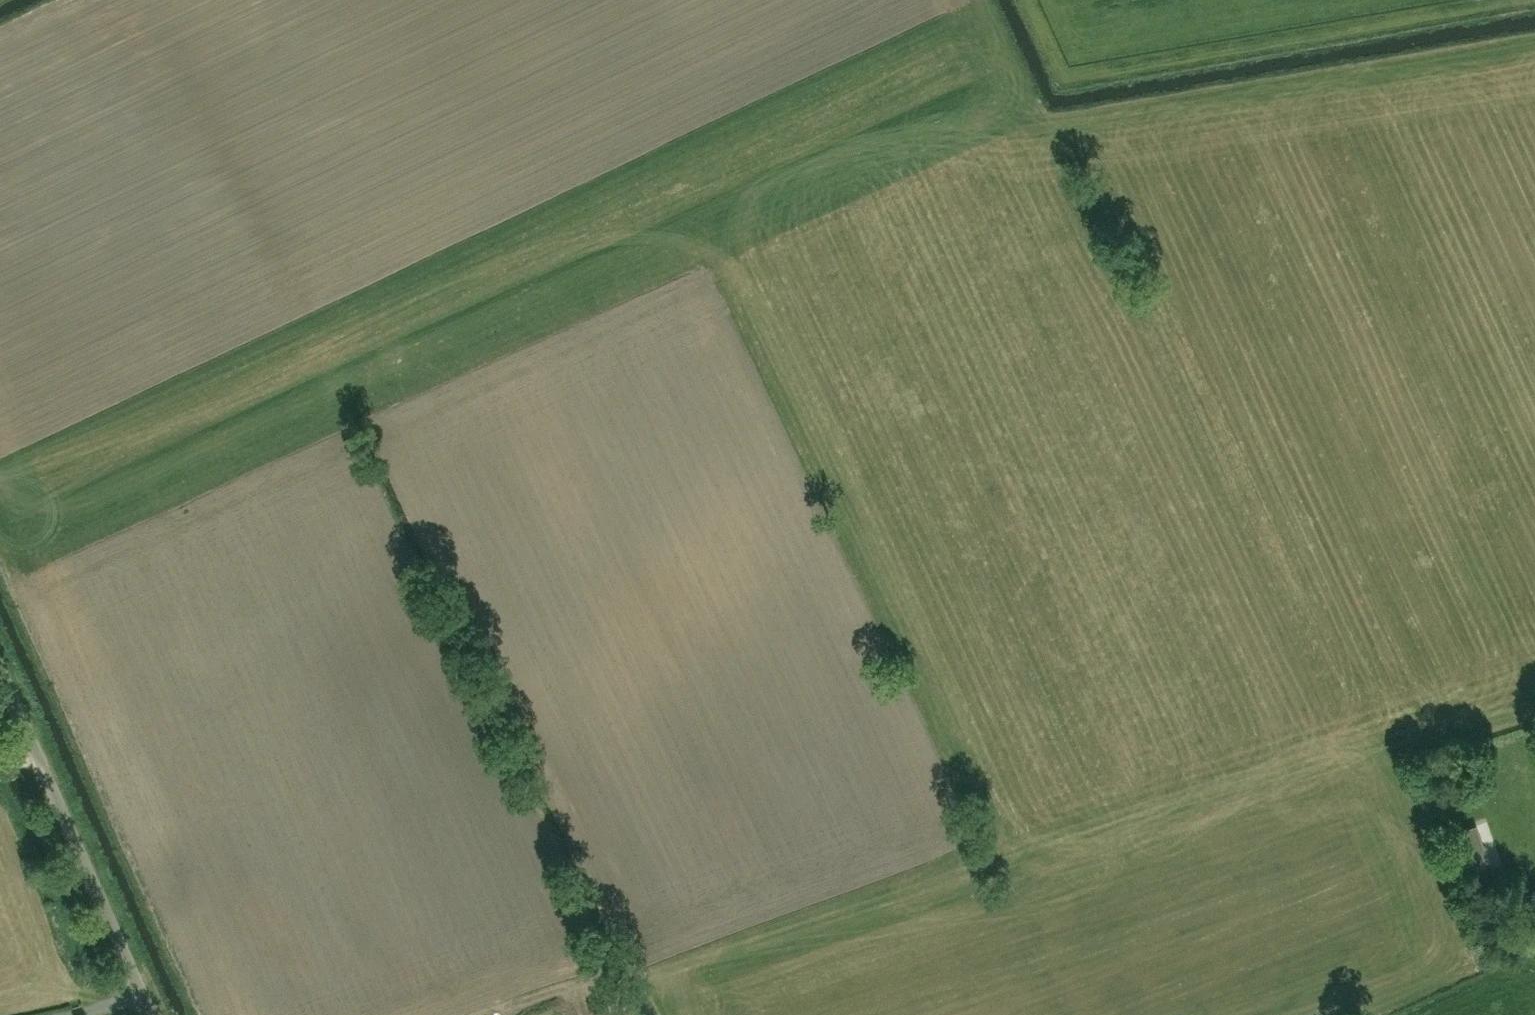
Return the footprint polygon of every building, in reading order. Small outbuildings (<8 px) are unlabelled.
[(1493,870),(1476,825),(1451,834),(1468,879),(1493,870)]
